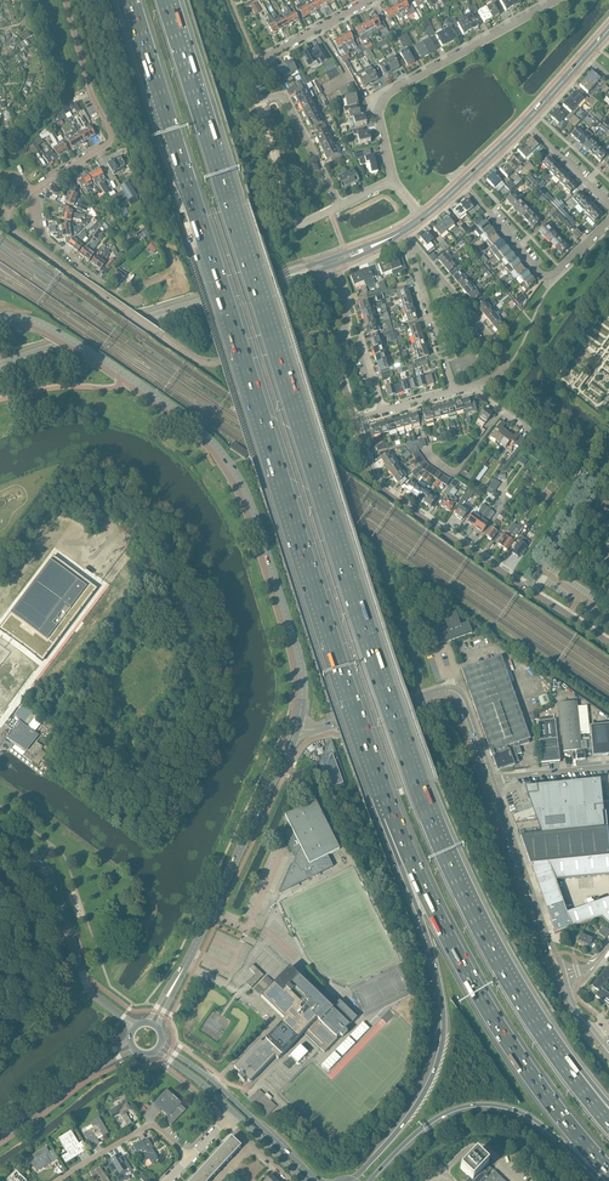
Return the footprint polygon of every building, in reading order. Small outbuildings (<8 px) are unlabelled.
[(303,18),(309,15),(300,0),(297,0),(300,5),(295,7),(299,14),(301,14),(303,18)] [(307,1),(304,2),(303,0),(300,0),(309,15),(311,14),(311,15),(314,13),(307,0),(307,1)] [(319,10),(314,0),(307,0),(307,1),(307,0),(314,13),(317,12),(316,11),(319,10)] [(319,10),(321,8),(322,9),(325,7),(321,0),(317,0),(314,0),(319,10)] [(428,0),(422,0),(423,2),(425,0),(427,4),(430,9),(432,8),(428,0)] [(509,0),(501,0),(500,1),(506,11),(513,7),(509,0)] [(405,1),(399,4),(406,16),(407,18),(416,13),(412,6),(408,8),(407,5),(406,3),(405,1)] [(251,6),(255,14),(260,11),(256,3),(251,6)] [(406,16),(399,4),(394,7),(401,19),(403,22),(406,21),(404,17),(406,16)] [(486,8),(492,19),(499,15),(493,4),(486,8)] [(287,5),(284,7),(286,9),(294,23),(296,22),(297,23),(299,21),(295,12),(292,14),(289,10),(287,5)] [(286,9),(284,7),(282,8),(285,13),(287,17),(284,18),(289,26),(294,23),(286,9)] [(401,19),(394,7),(389,9),(394,18),(397,16),(399,20),(401,19)] [(463,17),(471,31),(478,27),(472,16),(472,15),(474,13),(471,7),(469,8),(467,9),(470,13),(466,15),(463,17)] [(420,8),(416,10),(421,19),(424,17),(420,8)] [(492,19),(486,8),(478,12),(484,23),(492,19)] [(394,18),(389,9),(384,12),(390,23),(393,22),(391,19),(394,18)] [(274,24),(278,32),(284,29),(279,21),(277,17),(274,13),(272,14),(274,18),(272,20),(274,24)] [(276,33),(278,32),(274,24),(272,20),(269,15),(266,16),(269,21),(267,23),(269,27),(273,35),(274,35),(276,34),(276,33)] [(289,26),(284,18),(282,19),(279,16),(277,17),(279,21),(284,29),(289,26)] [(378,21),(376,17),(371,20),(377,32),(383,29),(384,30),(387,29),(384,23),(381,25),(379,21),(378,21)] [(460,23),(457,24),(456,21),(456,19),(450,19),(453,25),(455,28),(458,26),(463,35),(471,31),(463,17),(459,19),(460,23)] [(424,21),(425,23),(424,23),(432,36),(435,34),(431,26),(430,24),(431,24),(428,19),(424,21)] [(443,32),(449,43),(457,38),(451,28),(454,27),(455,28),(453,25),(450,19),(447,19),(448,30),(443,32)] [(377,32),(371,20),(366,23),(372,35),(374,38),(377,37),(375,34),(377,32)] [(372,35),(366,23),(361,25),(366,34),(368,38),(372,35)] [(432,36),(424,23),(421,25),(429,38),(432,36)] [(366,34),(361,25),(356,28),(358,33),(357,33),(360,37),(362,39),(364,38),(363,35),(366,34)] [(414,62),(408,49),(407,49),(406,48),(410,46),(404,35),(403,35),(401,31),(396,34),(404,49),(400,52),(401,53),(400,54),(407,66),(414,62)] [(343,35),(349,46),(352,45),(354,48),(357,47),(353,41),(354,40),(351,36),(349,32),(343,35)] [(449,43),(443,32),(436,36),(442,47),(449,43)] [(404,35),(410,46),(413,44),(407,33),(404,35)] [(349,46),(343,35),(338,38),(345,50),(347,49),(347,48),(349,46)] [(345,50),(338,38),(333,41),(339,52),(342,50),(345,55),(347,54),(345,50)] [(392,48),(388,39),(384,41),(389,50),(392,48)] [(422,43),(428,54),(436,50),(429,39),(422,43)] [(363,52),(365,51),(373,47),(371,44),(371,43),(365,46),(364,44),(360,46),(363,52)] [(428,54),(422,43),(415,47),(421,58),(428,54)] [(308,66),(309,66),(317,61),(316,61),(319,59),(321,63),(328,59),(320,45),(314,49),(314,50),(311,51),(310,50),(302,54),(308,66)] [(365,51),(371,60),(374,58),(371,51),(374,49),(373,47),(365,51)] [(371,60),(365,51),(363,52),(362,52),(367,61),(371,60)] [(386,61),(391,72),(399,67),(394,57),(386,61)] [(296,63),(294,65),(292,61),(285,65),(290,75),(297,72),(298,74),(299,74),(302,72),(300,69),(299,69),(296,63)] [(356,76),(357,77),(357,78),(362,88),(370,84),(362,70),(355,74),(348,61),(344,63),(352,78),(356,76)] [(391,72),(386,61),(378,66),(384,76),(391,72)] [(285,65),(278,68),(285,81),(292,77),(290,75),(285,65)] [(370,67),(363,71),(362,70),(370,84),(378,79),(372,69),(370,67)] [(588,93),(594,87),(600,80),(592,72),(588,76),(589,76),(586,79),(583,83),(583,82),(579,86),(588,93)] [(295,96),(299,104),(310,98),(314,97),(310,89),(308,85),(306,86),(296,91),(298,94),(296,95),(295,96)] [(604,95),(608,89),(606,86),(600,93),(604,95)] [(570,99),(577,106),(583,99),(575,92),(572,96),(570,99)] [(589,99),(595,105),(598,102),(591,96),(589,99)] [(357,111),(356,106),(358,106),(356,97),(345,99),(347,108),(343,109),(345,114),(348,114),(357,111)] [(303,112),(314,107),(310,98),(299,104),(303,112)] [(566,102),(563,106),(571,113),(568,116),(577,124),(580,121),(571,113),(577,106),(570,99),(567,103),(566,102)] [(595,105),(589,99),(586,102),(592,108),(595,105)] [(307,120),(318,115),(314,107),(303,112),(307,120)] [(357,111),(348,114),(349,119),(353,118),(355,127),(366,124),(364,115),(361,115),(359,110),(357,111)] [(558,124),(565,117),(557,110),(551,117),(558,124)] [(55,124),(56,124),(56,125),(62,122),(59,117),(59,116),(58,115),(57,114),(56,116),(57,118),(53,120),(55,124)] [(78,115),(80,118),(79,118),(91,138),(96,135),(89,123),(87,124),(86,123),(86,124),(81,114),(78,115)] [(318,115),(307,120),(312,129),(315,127),(316,130),(326,125),(324,122),(323,123),(318,115)] [(568,116),(565,118),(575,127),(577,124),(568,116)] [(79,118),(77,119),(80,124),(83,129),(80,130),(82,133),(86,140),(91,138),(79,118)] [(74,125),(72,126),(73,128),(82,143),(86,141),(86,140),(82,133),(80,130),(78,131),(74,125)] [(319,144),(330,138),(326,130),(328,129),(326,125),(316,130),(318,134),(315,135),(319,144)] [(578,128),(571,136),(577,141),(584,134),(586,131),(580,126),(578,128)] [(39,135),(40,136),(41,138),(42,139),(49,136),(49,135),(51,134),(48,128),(44,131),(39,135)] [(70,134),(72,138),(77,146),(82,143),(73,128),(71,130),(72,133),(70,134)] [(364,128),(352,131),(354,136),(357,135),(359,144),(371,142),(368,132),(365,133),(364,128)] [(60,142),(54,133),(52,134),(63,154),(68,151),(68,150),(64,143),(62,141),(60,142)] [(52,134),(51,134),(49,135),(49,136),(54,144),(51,145),(58,157),(63,154),(52,134)] [(77,146),(72,138),(70,139),(67,134),(64,136),(72,149),(77,146)] [(583,147),(590,139),(584,134),(577,141),(583,147)] [(330,138),(319,144),(323,152),(334,146),(330,138)] [(524,145),(532,153),(539,146),(531,138),(527,142),(528,142),(524,145)] [(589,152),(596,144),(590,139),(583,147),(589,152)] [(35,143),(29,148),(35,155),(41,151),(35,143)] [(595,157),(601,150),(596,144),(589,152),(595,157)] [(532,153),(524,145),(522,148),(521,148),(517,151),(525,159),(532,153)] [(334,146),(323,152),(327,160),(330,158),(332,161),(341,157),(342,156),(340,153),(339,154),(338,154),(334,146)] [(601,150),(595,157),(600,163),(604,159),(607,155),(608,153),(603,148),(601,150)] [(359,160),(360,165),(366,164),(369,163),(370,168),(371,174),(378,172),(374,155),(371,156),(370,149),(353,153),(356,160),(356,161),(359,160)] [(44,159),(45,159),(49,164),(57,158),(54,154),(53,154),(51,151),(43,157),(44,159)] [(351,162),(354,160),(350,152),(342,157),(343,160),(348,157),(351,162)] [(538,159),(540,162),(546,156),(544,153),(538,159)] [(341,157),(332,161),(334,165),(343,160),(342,157),(342,156),(341,157)] [(507,164),(514,172),(521,165),(513,157),(509,161),(510,161),(507,164)] [(107,165),(113,174),(114,176),(125,170),(123,167),(124,167),(119,158),(116,160),(117,162),(115,163),(114,161),(107,165)] [(548,171),(555,164),(549,158),(542,165),(548,171)] [(526,165),(531,171),(534,168),(529,162),(526,165)] [(514,172),(507,164),(504,167),(503,166),(499,170),(507,178),(514,172)] [(555,164),(548,171),(553,177),(561,169),(555,164)] [(531,171),(526,165),(523,168),(528,174),(531,171)] [(107,181),(104,176),(100,169),(95,172),(101,183),(103,185),(104,188),(105,189),(105,190),(108,194),(110,193),(107,187),(106,185),(105,184),(104,182),(107,181)] [(559,182),(566,175),(561,169),(553,177),(559,182)] [(345,174),(351,186),(359,182),(353,170),(345,174)] [(103,185),(101,183),(95,172),(89,175),(94,183),(96,187),(99,185),(103,191),(105,195),(108,194),(105,190),(105,189),(104,188),(103,185)] [(351,186),(345,174),(337,178),(342,190),(351,186)] [(493,174),(487,180),(497,191),(504,185),(493,174)] [(526,177),(530,182),(533,185),(536,182),(533,179),(529,175),(526,177)] [(564,188),(572,181),(566,175),(559,182),(564,188)] [(83,179),(90,190),(92,189),(89,185),(92,183),(88,176),(83,179)] [(87,192),(90,197),(93,196),(90,190),(83,179),(78,182),(82,190),(85,188),(87,192)] [(507,183),(513,189),(516,186),(510,180),(507,183)] [(577,187),(572,181),(564,188),(567,190),(567,192),(568,193),(569,193),(570,194),(577,187)] [(137,196),(135,193),(128,182),(120,187),(128,201),(137,196)] [(513,189),(507,183),(504,186),(510,192),(513,189)] [(70,192),(68,198),(89,206),(90,205),(87,202),(86,198),(85,199),(82,198),(81,200),(77,198),(78,195),(70,192)] [(578,206),(586,198),(580,192),(572,200),(578,206)] [(511,206),(519,199),(513,193),(506,200),(511,206)] [(68,198),(66,203),(74,207),(78,208),(87,212),(88,209),(91,210),(92,207),(89,206),(68,198)] [(583,211),(591,204),(586,198),(578,206),(583,211)] [(517,212),(524,205),(519,199),(511,206),(517,212)] [(550,202),(552,204),(558,210),(563,204),(560,201),(560,202),(558,204),(555,202),(553,199),(550,202)] [(460,206),(466,214),(473,208),(467,200),(460,206)] [(566,207),(563,204),(558,210),(563,215),(566,212),(563,210),(566,207)] [(589,217),(597,209),(591,204),(583,211),(589,217)] [(524,205),(517,212),(522,218),(530,210),(524,205)] [(466,214),(460,206),(453,211),(459,219),(466,214)] [(551,211),(548,214),(551,217),(556,211),(551,206),(548,208),(551,211)] [(72,213),(73,210),(64,208),(63,215),(82,218),(85,218),(85,216),(84,215),(72,213)] [(597,209),(589,217),(594,223),(602,215),(597,209)] [(528,223),(535,216),(530,210),(522,218),(528,223)] [(556,211),(551,217),(553,219),(556,216),(558,219),(561,216),(556,211)] [(535,216),(528,223),(533,229),(541,222),(535,216)] [(441,223),(447,231),(454,225),(448,217),(441,223)] [(474,223),(476,225),(482,220),(483,219),(481,217),(474,223)] [(483,234),(490,228),(485,222),(484,223),(478,228),(475,230),(480,236),(483,234)] [(447,231),(441,223),(434,229),(440,236),(447,231)] [(460,226),(466,233),(469,231),(463,224),(460,226)] [(98,228),(95,231),(92,236),(93,237),(102,226),(101,225),(98,228)] [(544,238),(552,230),(547,225),(539,232),(544,238)] [(102,226),(93,237),(94,238),(91,242),(92,242),(88,249),(85,247),(80,254),(80,255),(81,256),(82,256),(84,257),(99,238),(102,235),(105,231),(104,230),(102,226)] [(466,233),(460,226),(457,229),(463,236),(466,233)] [(579,226),(576,229),(582,235),(585,232),(579,226)] [(488,240),(495,234),(490,228),(483,234),(488,240)] [(66,243),(72,238),(72,237),(71,233),(76,233),(76,235),(82,230),(62,232),(63,238),(66,237),(66,243)] [(550,244),(558,236),(552,230),(544,238),(550,244)] [(577,239),(580,236),(575,230),(571,233),(574,236),(575,237),(575,238),(577,239)] [(136,235),(138,239),(145,235),(143,233),(142,231),(136,235)] [(73,238),(72,238),(66,243),(68,245),(69,245),(69,246),(70,247),(71,247),(73,248),(83,235),(85,234),(82,232),(81,234),(80,235),(76,240),(73,238)] [(423,246),(421,247),(425,252),(427,251),(428,252),(432,248),(431,247),(432,246),(430,243),(434,240),(427,232),(420,238),(425,244),(423,246)] [(87,236),(85,234),(83,235),(73,248),(76,250),(76,251),(77,252),(78,252),(83,246),(81,244),(83,241),(86,237),(87,236)] [(493,246),(494,245),(500,241),(495,234),(488,240),(493,246)] [(555,249),(560,245),(563,242),(558,236),(550,244),(555,249)] [(88,261),(89,261),(95,255),(92,253),(97,246),(100,242),(101,240),(99,238),(84,257),(86,259),(86,260),(88,261)] [(146,246),(154,254),(160,248),(152,240),(146,246)] [(443,240),(441,242),(447,249),(449,247),(443,240)] [(563,242),(560,245),(555,249),(561,255),(569,247),(565,244),(567,243),(565,240),(563,242)] [(505,246),(500,241),(494,245),(493,246),(490,249),(495,255),(505,246)] [(443,252),(446,250),(447,249),(441,242),(438,245),(443,252)] [(503,258),(510,253),(505,246),(495,255),(500,261),(503,258)] [(457,256),(459,254),(464,250),(463,247),(455,254),(450,258),(449,258),(446,254),(439,261),(444,267),(457,256)] [(96,266),(107,251),(105,250),(99,258),(96,256),(91,263),(91,264),(93,265),(93,264),(96,266)] [(110,253),(108,251),(107,251),(96,266),(98,268),(98,269),(100,270),(101,270),(106,264),(103,262),(106,258),(109,254),(110,253)] [(508,265),(515,259),(510,253),(503,258),(508,264),(508,265)] [(451,271),(453,273),(461,267),(459,265),(457,266),(456,267),(453,263),(459,258),(457,256),(444,267),(449,273),(450,272),(451,271)] [(387,262),(391,272),(393,276),(406,271),(402,258),(398,260),(397,258),(387,262)] [(109,270),(115,262),(111,259),(105,266),(109,270)] [(510,273),(513,271),(520,265),(515,259),(508,265),(508,264),(505,267),(510,273)] [(391,272),(387,262),(378,265),(382,275),(391,272)] [(518,277),(525,271),(520,265),(513,271),(518,277)] [(458,284),(471,273),(469,271),(466,273),(463,269),(461,267),(453,273),(455,276),(453,278),(458,284)] [(111,279),(120,285),(127,275),(118,269),(111,279)] [(360,272),(364,282),(373,279),(369,269),(360,272)] [(518,277),(523,283),(530,277),(525,271),(518,277)] [(364,282),(360,272),(350,276),(354,286),(364,282)] [(463,290),(470,284),(467,280),(473,275),(471,273),(458,284),(463,290)] [(523,283),(519,286),(521,288),(522,287),(525,291),(528,289),(535,283),(530,277),(523,283)] [(477,303),(482,299),(480,296),(477,292),(478,292),(486,285),(484,282),(481,285),(468,296),(473,302),(475,300),(477,303)] [(470,284),(463,290),(468,296),(481,285),(479,283),(474,287),(473,287),(470,284)] [(400,300),(401,300),(410,297),(408,289),(403,291),(402,288),(394,290),(394,291),(383,294),(384,297),(395,294),(395,293),(398,292),(400,297),(397,298),(398,301),(400,300)] [(522,294),(515,300),(519,305),(526,299),(522,294)] [(403,308),(413,305),(410,297),(401,300),(403,308)] [(485,299),(484,299),(483,300),(482,299),(477,303),(479,305),(477,307),(482,313),(486,310),(489,307),(491,306),(485,300),(485,299)] [(359,304),(361,312),(371,309),(370,309),(374,308),(372,300),(368,301),(359,304)] [(413,305),(403,308),(405,315),(415,313),(413,305)] [(486,310),(482,313),(487,319),(494,313),(491,310),(493,309),(491,306),(489,307),(486,310)] [(374,308),(370,309),(371,309),(361,312),(364,320),(373,317),(373,316),(376,315),(374,308)] [(487,319),(492,326),(496,322),(499,320),(502,317),(505,314),(503,312),(500,315),(497,317),(494,313),(487,319)] [(406,318),(404,319),(406,323),(407,323),(417,320),(415,313),(405,315),(406,318)] [(373,317),(364,320),(366,327),(375,325),(375,324),(373,317)] [(496,322),(492,326),(497,331),(504,326),(499,320),(496,322)] [(375,325),(366,327),(368,335),(377,332),(376,327),(379,326),(379,323),(375,324),(375,325)] [(412,337),(422,334),(419,326),(409,329),(412,337)] [(389,332),(382,334),(383,337),(389,336),(391,342),(392,342),(396,341),(394,334),(393,330),(389,332)] [(414,344),(424,341),(422,334),(412,337),(414,344)] [(372,349),(382,346),(379,338),(370,341),(372,349)] [(414,344),(412,345),(414,352),(416,351),(416,352),(426,349),(424,341),(414,344)] [(375,356),(384,353),(382,346),(372,349),(375,356)] [(419,362),(427,360),(426,357),(428,356),(426,349),(416,352),(419,359),(419,362)] [(384,353),(375,356),(377,364),(386,361),(384,353)] [(379,371),(389,368),(392,367),(390,359),(386,361),(377,364),(379,371)] [(435,375),(434,375),(433,372),(423,375),(423,378),(426,387),(434,385),(433,384),(437,382),(435,375)] [(407,379),(411,391),(418,389),(416,380),(412,381),(411,378),(407,379)] [(416,380),(418,389),(426,387),(423,378),(416,380)] [(411,391),(407,379),(404,379),(405,383),(401,384),(403,393),(411,391)] [(388,398),(395,395),(393,386),(392,384),(389,385),(390,387),(385,389),(386,390),(386,393),(388,397),(388,398)] [(403,393),(401,384),(393,386),(395,395),(403,393)] [(461,401),(463,411),(464,414),(477,411),(473,400),(469,401),(468,399),(461,401)] [(463,411),(461,401),(453,404),(456,413),(463,411)] [(457,417),(456,413),(453,404),(446,406),(448,415),(449,419),(457,417)] [(448,415),(446,406),(438,408),(441,417),(448,415)] [(441,417),(438,408),(430,410),(433,420),(441,417)] [(485,409),(478,419),(484,424),(486,422),(486,423),(492,414),(485,409)] [(434,423),(433,420),(430,410),(422,412),(424,416),(421,417),(423,426),(434,423)] [(409,416),(411,426),(419,424),(416,414),(409,416)] [(411,426),(409,416),(401,418),(404,428),(411,426)] [(404,428),(401,418),(394,421),(396,430),(404,428)] [(396,430),(394,421),(386,423),(388,432),(396,430)] [(498,445),(508,433),(502,429),(505,424),(502,422),(496,430),(495,430),(494,432),(490,437),(496,441),(495,442),(495,444),(498,445)] [(388,432),(386,423),(378,425),(381,434),(388,432)] [(371,430),(367,431),(370,441),(374,440),(373,436),(381,434),(378,425),(370,427),(371,430)] [(477,435),(480,438),(485,430),(482,428),(477,435)] [(508,433),(498,445),(501,447),(502,447),(503,446),(505,448),(510,441),(514,443),(520,435),(516,433),(513,437),(508,433)] [(422,448),(420,440),(405,445),(412,455),(418,451),(422,448)] [(233,442),(230,448),(229,448),(245,459),(248,454),(249,453),(233,442)] [(380,459),(385,465),(392,459),(394,458),(391,453),(389,454),(388,453),(386,451),(378,454),(382,458),(380,459)] [(408,451),(403,455),(406,459),(411,455),(408,451)] [(393,460),(392,459),(385,465),(386,467),(389,471),(397,466),(397,465),(393,460)] [(427,463),(421,467),(422,469),(425,471),(429,465),(427,463)] [(401,471),(397,466),(389,471),(393,477),(401,471)] [(422,469),(421,467),(420,466),(411,472),(413,476),(422,469)] [(401,471),(393,477),(397,483),(405,477),(401,471)] [(460,482),(455,478),(453,480),(453,481),(449,486),(448,487),(444,494),(447,497),(441,505),(450,511),(456,502),(455,501),(457,499),(453,496),(449,494),(453,488),(455,490),(457,486),(460,482)] [(453,481),(453,480),(450,478),(449,479),(445,485),(448,487),(449,486),(453,481)] [(416,487),(415,486),(412,484),(409,482),(404,489),(411,494),(416,487)] [(417,498),(422,491),(424,488),(417,484),(415,486),(416,487),(411,494),(417,498)] [(469,489),(463,498),(466,500),(467,501),(469,498),(470,499),(474,493),(475,492),(469,488),(469,489)] [(424,503),(429,495),(422,491),(417,498),(424,503)] [(433,498),(429,495),(424,503),(430,507),(431,506),(435,500),(436,498),(434,496),(433,498)] [(458,510),(455,515),(458,517),(462,520),(468,511),(467,510),(462,507),(462,506),(464,502),(465,503),(465,502),(461,500),(456,508),(458,510)] [(473,528),(474,529),(488,509),(487,509),(488,508),(483,504),(480,507),(481,511),(478,516),(473,513),(466,523),(471,526),(472,526),(473,527),(473,528)] [(605,507),(601,515),(608,519),(608,509),(605,507)] [(492,511),(488,508),(487,509),(488,509),(474,529),(475,529),(476,528),(477,529),(476,530),(481,533),(488,523),(485,521),(492,511)] [(491,540),(497,532),(493,530),(496,525),(497,526),(503,518),(499,515),(493,523),(494,524),(491,528),(486,536),(491,540)] [(504,535),(497,544),(502,548),(518,526),(514,523),(507,531),(509,532),(509,533),(506,537),(504,535)] [(524,528),(519,524),(518,526),(502,548),(507,551),(510,546),(513,548),(517,544),(512,540),(516,535),(518,536),(524,528)] [(523,538),(512,554),(518,558),(520,555),(522,556),(526,551),(524,549),(529,542),(523,538)] [(608,541),(593,563),(608,574),(608,558),(604,565),(598,562),(606,550),(608,552),(608,542),(608,541)] [(17,618),(5,634),(37,658),(45,646),(51,651),(98,589),(60,560),(56,565),(50,561),(10,614),(17,618)] [(460,626),(455,612),(437,619),(434,631),(439,645),(472,633),(468,623),(460,626)] [(491,757),(492,756),(497,772),(515,766),(514,764),(519,762),(516,755),(521,754),(519,747),(529,743),(528,740),(530,739),(509,679),(516,677),(513,666),(505,669),(501,656),(462,670),(490,752),(490,753),(491,757)] [(538,697),(542,706),(551,703),(548,694),(538,697)] [(563,752),(577,751),(582,750),(581,743),(580,735),(577,707),(577,702),(558,704),(563,752)] [(8,721),(5,725),(12,730),(9,734),(7,737),(6,738),(14,744),(26,753),(23,756),(31,762),(32,761),(33,760),(41,749),(43,747),(35,741),(39,736),(39,735),(28,727),(25,725),(31,717),(28,716),(31,712),(22,705),(11,721),(10,722),(8,721)] [(587,706),(577,707),(580,735),(590,734),(587,706)] [(555,720),(537,722),(537,723),(538,730),(542,764),(559,762),(555,720)] [(592,757),(608,755),(608,725),(590,727),(592,757)] [(324,773),(329,788),(343,784),(342,782),(346,781),(332,741),(330,742),(331,743),(329,746),(326,751),(326,752),(324,757),(323,757),(321,761),(321,763),(321,764),(321,766),(321,768),(321,769),(322,771),(323,772),(324,773)] [(575,752),(576,760),(585,759),(584,751),(584,750),(587,750),(586,742),(581,743),(582,750),(577,751),(578,752),(575,752)] [(530,798),(542,834),(607,827),(606,812),(602,812),(599,781),(551,785),(551,784),(525,787),(529,798),(530,798)] [(296,856),(280,893),(333,867),(328,855),(340,850),(333,837),(338,835),(325,808),(320,810),(315,801),(285,816),(289,823),(288,826),(287,828),(286,831),(286,832),(286,833),(286,835),(286,838),(286,840),(287,842),(287,844),(288,846),(289,848),(290,850),(292,852),(293,854),(294,855),(296,856)] [(532,864),(608,856),(608,845),(607,827),(542,834),(525,835),(520,836),(530,864),(532,864)] [(608,925),(608,898),(567,913),(560,896),(555,881),(608,875),(608,856),(532,864),(533,867),(532,868),(532,867),(531,868),(534,875),(543,901),(553,929),(555,934),(601,918),(608,925)] [(598,933),(605,939),(608,933),(608,930),(603,926),(598,933)] [(597,942),(592,940),(593,939),(581,934),(577,943),(589,948),(589,947),(593,949),(595,945),(596,945),(597,942)] [(255,975),(247,984),(251,988),(264,975),(253,965),(249,969),(255,975)] [(603,988),(602,988),(608,980),(608,966),(607,968),(606,967),(591,985),(596,989),(596,988),(600,991),(603,988)] [(247,1080),(249,1082),(250,1083),(275,1056),(278,1059),(304,1033),(320,1049),(324,1053),(338,1039),(337,1039),(341,1036),(342,1037),(347,1032),(346,1030),(359,1016),(352,1009),(349,1011),(336,998),(329,1005),(299,977),(298,975),(290,968),(261,998),(285,1020),(263,1043),(260,1040),(234,1067),(240,1073),(238,1076),(244,1083),(247,1080)] [(260,995),(273,982),(267,976),(254,989),(260,995)] [(603,988),(600,991),(596,996),(608,1006),(608,994),(603,988)] [(359,1026),(350,1035),(354,1039),(357,1042),(369,1029),(362,1022),(359,1026)] [(348,1037),(336,1050),(340,1054),(343,1056),(355,1044),(352,1041),(348,1037)] [(295,1051),(303,1058),(308,1053),(300,1045),(295,1051)] [(290,1056),(298,1064),(303,1058),(295,1051),(290,1056)] [(334,1052),(322,1065),(325,1068),(328,1071),(341,1058),(338,1056),(334,1052)] [(167,1089),(155,1101),(170,1115),(168,1117),(165,1120),(171,1125),(186,1110),(181,1104),(182,1103),(167,1089)] [(277,1107),(259,1090),(249,1100),(266,1117),(277,1107)] [(125,1113),(130,1110),(125,1100),(121,1102),(122,1103),(109,1111),(113,1118),(120,1114),(126,1126),(131,1123),(125,1113)] [(108,1133),(98,1118),(90,1123),(93,1128),(85,1132),(93,1146),(98,1143),(96,1138),(102,1134),(103,1136),(108,1133)] [(68,1153),(62,1156),(66,1162),(84,1152),(83,1151),(87,1149),(82,1142),(79,1144),(71,1131),(59,1138),(68,1153)] [(198,1180),(209,1180),(241,1146),(231,1137),(194,1177),(198,1180)] [(151,1163),(155,1161),(156,1160),(156,1159),(157,1158),(157,1157),(156,1156),(152,1149),(153,1148),(148,1139),(143,1142),(142,1141),(133,1146),(137,1152),(138,1151),(139,1154),(138,1155),(143,1163),(149,1159),(151,1163)] [(35,1160),(31,1162),(37,1171),(58,1159),(52,1150),(49,1152),(46,1147),(32,1155),(35,1160)] [(511,1153),(518,1160),(522,1155),(515,1149),(511,1153)] [(494,1171),(488,1177),(486,1175),(492,1169),(487,1164),(488,1164),(476,1152),(460,1168),(468,1176),(464,1180),(465,1180),(504,1180),(494,1171)] [(111,1160),(114,1165),(110,1167),(119,1180),(124,1180),(127,1179),(124,1174),(127,1172),(126,1170),(129,1168),(128,1166),(123,1157),(120,1158),(118,1155),(111,1160)] [(100,1166),(89,1172),(90,1173),(83,1177),(85,1180),(97,1173),(102,1180),(110,1180),(100,1166)] [(16,1171),(6,1180),(7,1180),(27,1180),(16,1171)]
